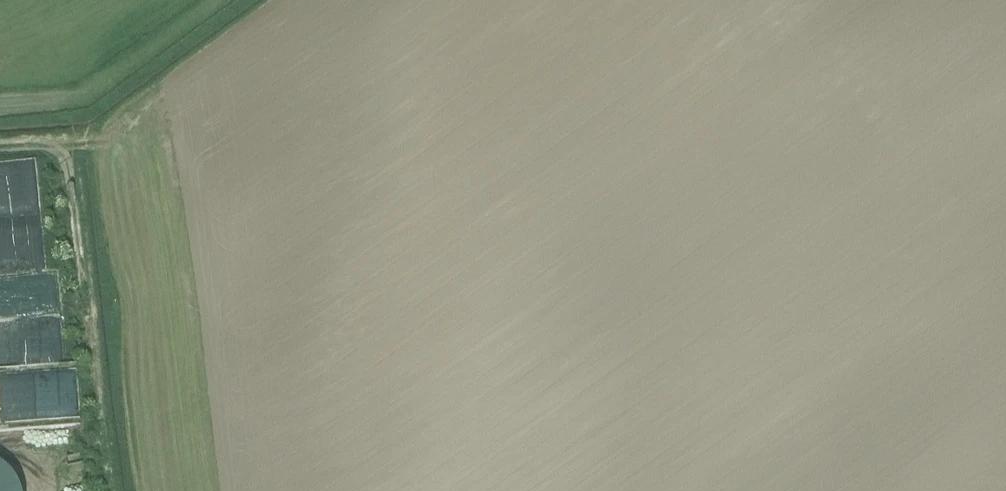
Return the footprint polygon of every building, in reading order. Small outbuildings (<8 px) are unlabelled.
[(17,485),(5,469),(0,466),(0,490),(18,490),(17,485)]
